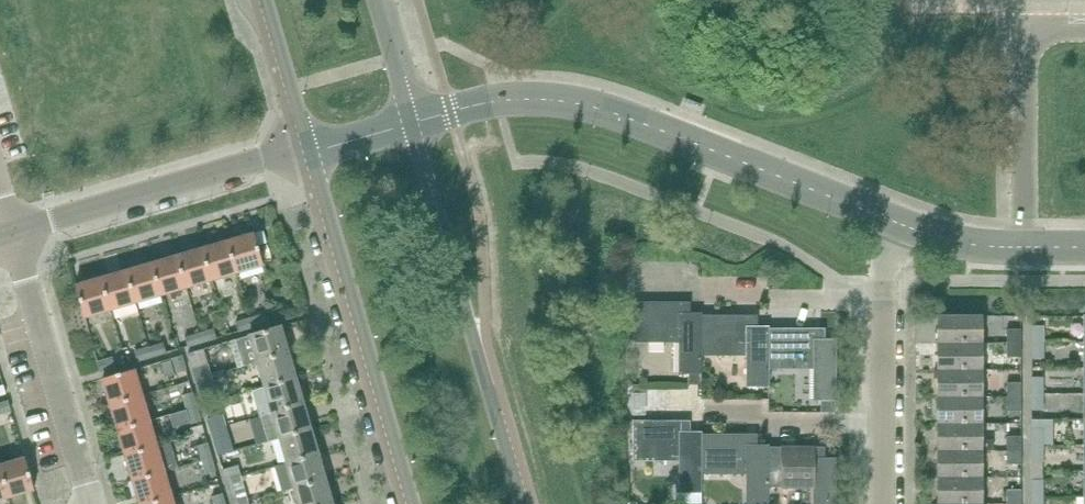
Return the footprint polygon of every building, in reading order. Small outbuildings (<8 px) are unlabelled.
[(238,273),(263,266),(254,234),(228,241),(238,273)] [(223,278),(238,273),(228,241),(203,249),(212,281),(215,288),(225,285),(223,278)] [(187,288),(212,281),(203,249),(178,256),(187,288)] [(162,295),(187,288),(178,256),(152,264),(162,295)] [(136,303),(162,295),(152,264),(126,271),(136,303)] [(111,310),(136,303),(126,271),(102,278),(111,310)] [(85,318),(111,310),(102,278),(76,286),(85,318)] [(681,314),(681,303),(633,303),(633,343),(663,343),(664,337),(679,337),(679,375),(689,375),(689,385),(700,385),(700,375),(702,375),(701,356),(702,316),(702,314),(681,314)] [(251,318),(254,328),(267,324),(264,314),(251,318)] [(748,327),(748,316),(702,316),(701,356),(730,356),(730,351),(745,351),(746,388),(768,389),(768,370),(769,330),(769,327),(748,327)] [(937,344),(982,343),(982,316),(937,316),(937,344)] [(239,332),(254,328),(251,318),(236,322),(239,332)] [(1031,342),(1043,342),(1043,326),(1032,326),(1031,342)] [(247,365),(257,362),(289,353),(281,327),(239,339),(247,365)] [(200,333),(203,342),(216,338),(214,329),(200,333)] [(1007,343),(1021,343),(1021,329),(1007,330),(1007,343)] [(815,340),(815,330),(769,330),(768,370),(797,370),(797,364),(813,364),(813,401),(821,401),(835,401),(836,401),(836,340),(815,340)] [(188,347),(203,342),(200,333),(185,337),(188,347)] [(1043,358),(1043,342),(1031,342),(1031,358),(1043,358)] [(937,370),(982,370),(982,343),(937,344),(937,370)] [(1021,343),(1007,343),(1008,357),(1021,357),(1021,343)] [(149,348),(152,358),(167,353),(164,344),(149,348)] [(138,362),(152,358),(149,348),(135,352),(138,362)] [(196,380),(211,376),(208,365),(204,350),(188,355),(196,380)] [(265,387),(296,378),(289,353),(257,362),(265,387)] [(176,373),(186,371),(182,356),(172,359),(173,361),(176,373)] [(101,373),(115,369),(112,359),(98,363),(101,373)] [(176,373),(173,361),(162,364),(166,376),(176,373)] [(110,405),(142,396),(135,370),(103,379),(110,405)] [(937,397),(982,397),(982,370),(937,370),(937,397)] [(211,376),(196,380),(199,391),(214,386),(211,376)] [(261,416),(304,403),(296,378),(265,387),(254,390),(261,416)] [(1032,394),(1043,394),(1043,378),(1032,378),(1032,394)] [(1007,397),(1021,397),(1021,383),(1007,383),(1007,397)] [(187,411),(197,408),(193,392),(183,395),(187,411)] [(1043,410),(1043,394),(1032,394),(1032,410),(1043,410)] [(118,431),(150,421),(142,396),(110,405),(118,431)] [(937,424),(982,423),(982,397),(937,397),(937,424)] [(1021,397),(1007,397),(1007,411),(1021,412),(1021,397)] [(11,411),(8,401),(0,404),(0,415),(11,411)] [(835,407),(835,401),(821,401),(821,411),(821,412),(830,412),(835,412),(835,407)] [(269,441),(311,429),(304,403),(261,416),(269,441)] [(197,408),(187,411),(191,424),(201,421),(197,408)] [(211,431),(226,426),(223,415),(208,419),(211,431)] [(125,456),(157,446),(150,421),(118,431),(125,456)] [(681,432),(681,422),(633,421),(633,462),(662,462),(662,455),(678,455),(677,492),(700,493),(700,474),(701,432),(681,432)] [(994,440),(982,440),(982,423),(937,424),(937,450),(982,451),(993,451),(994,440)] [(226,426),(211,431),(214,441),(229,437),(226,426)] [(276,467),(318,454),(311,429),(269,441),(276,467)] [(1032,445),(1043,445),(1043,429),(1032,429),(1032,445)] [(702,435),(702,432),(701,432),(700,474),(730,474),(730,468),(745,468),(745,503),(768,503),(768,487),(768,446),(748,446),(748,435),(702,435)] [(1007,450),(1021,450),(1021,436),(1007,436),(1007,450)] [(202,460),(212,458),(208,443),(198,446),(202,460)] [(1043,461),(1043,445),(1032,445),(1031,461),(1043,461)] [(132,481),(164,471),(157,446),(125,456),(132,481)] [(769,448),(769,446),(768,446),(768,487),(798,487),(798,481),(813,481),(813,499),(813,503),(836,503),(836,459),(815,459),(815,448),(769,448)] [(982,477),(982,451),(937,450),(937,477),(982,477)] [(1021,450),(1007,450),(1007,464),(1021,465),(1021,450)] [(282,492),(294,488),(326,479),(318,454),(276,467),(275,467),(282,492)] [(34,490),(25,458),(0,466),(0,467),(9,498),(34,490)] [(212,458),(202,460),(206,475),(216,472),(212,458)] [(1043,480),(1043,461),(1031,461),(1032,480),(1043,480)] [(223,470),(226,481),(241,477),(237,466),(223,470)] [(9,498),(0,467),(0,500),(9,498)] [(172,497),(164,471),(132,481),(139,503),(147,503),(172,497)] [(248,502),(241,477),(226,481),(232,503),(241,503),(248,502)] [(982,498),(982,477),(937,477),(937,503),(982,503),(982,498)] [(331,499),(326,479),(294,488),(298,503),(332,503),(333,503),(331,499)] [(1032,496),(1043,496),(1043,480),(1032,480),(1032,496)] [(1007,503),(1021,503),(1021,490),(1007,490),(1007,503)] [(222,493),(213,497),(214,503),(225,503),(222,493)] [(1043,496),(1032,496),(1032,503),(1043,503),(1043,496)]
